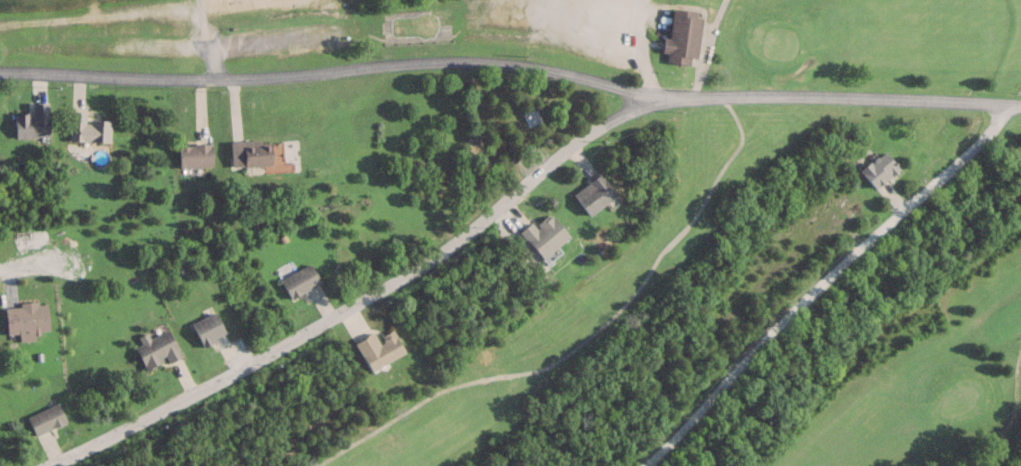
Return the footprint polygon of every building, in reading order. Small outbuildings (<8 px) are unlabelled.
[(665,37),(662,37),(660,61),(692,64),(697,11),(668,8),(665,37)] [(33,113),(15,113),(16,137),(50,136),(50,102),(33,102),(33,113)] [(70,141),(110,141),(110,119),(86,119),(86,110),(70,110),(70,141)] [(231,141),(232,165),(275,164),(274,139),(231,141)] [(212,144),(179,144),(179,166),(212,166),(212,144)] [(857,166),(868,186),(896,171),(885,151),(857,166)] [(586,215),(613,193),(596,173),(569,195),(586,215)] [(564,238),(546,212),(517,232),(535,258),(564,238)] [(277,280),(288,299),(318,282),(307,263),(277,280)] [(20,341),(39,339),(38,330),(50,329),(48,302),(6,305),(8,334),(20,333),(20,341)] [(188,321),(197,346),(222,336),(212,312),(188,321)] [(131,345),(143,371),(177,355),(166,330),(131,345)] [(351,342),(367,370),(401,351),(389,330),(374,339),(369,331),(351,342)] [(63,420),(55,402),(23,417),(32,435),(63,420)]
